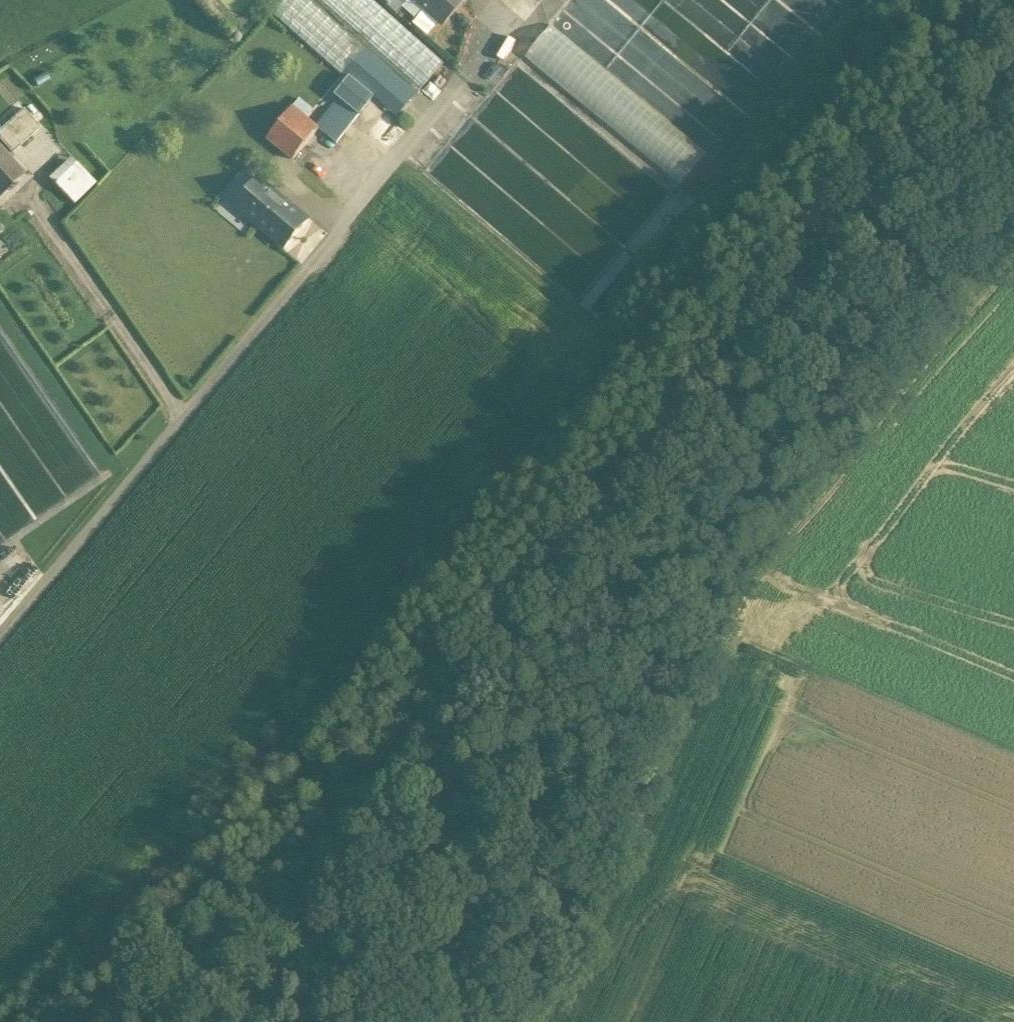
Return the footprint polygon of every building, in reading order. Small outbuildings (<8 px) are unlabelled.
[(374,0),(283,0),(272,12),(394,120),(445,63),(374,0)] [(422,0),(385,0),(398,12),(403,6),(416,16),(424,7),(426,4),(422,0)] [(426,4),(424,7),(443,24),(455,10),(453,8),(459,2),(462,5),(466,0),(422,0),(426,4)] [(583,30),(639,65),(640,68),(649,53),(665,47),(657,26),(637,13),(650,8),(637,0),(602,0),(583,30)] [(740,50),(740,48),(755,25),(759,36),(764,34),(775,41),(776,0),(660,0),(740,50)] [(706,149),(548,24),(522,57),(680,182),(706,149)] [(491,88),(426,172),(495,225),(565,238),(569,220),(562,218),(558,207),(573,202),(586,211),(595,199),(579,204),(573,185),(559,174),(564,149),(575,151),(582,142),(593,144),(595,132),(602,134),(604,127),(612,129),(594,115),(589,121),(525,73),(516,85),(509,84),(507,96),(504,86),(503,90),(491,88)] [(441,91),(430,82),(422,91),(433,101),(441,91)] [(342,95),(316,126),(337,142),(362,111),(342,95)] [(300,99),(293,107),(306,117),(312,109),(300,99)] [(293,107),(267,138),(290,157),(316,126),(306,117),(293,107)] [(40,128),(24,110),(15,118),(31,136),(40,128)] [(31,136),(15,118),(6,126),(22,144),(31,136)] [(6,126),(0,132),(0,139),(13,152),(22,144),(6,126)] [(24,174),(0,148),(0,195),(24,174)] [(73,157),(51,176),(72,200),(94,181),(73,157)] [(307,220),(258,179),(237,205),(285,246),(307,220)]
